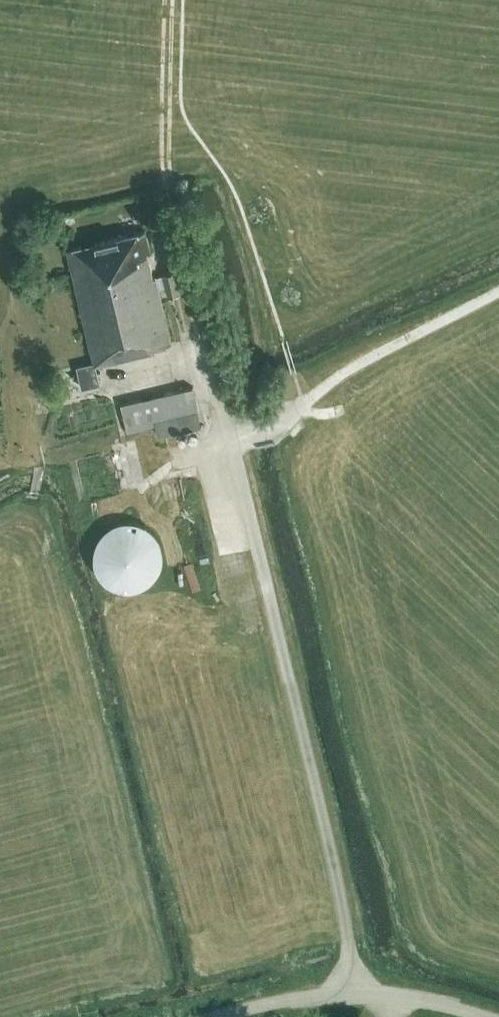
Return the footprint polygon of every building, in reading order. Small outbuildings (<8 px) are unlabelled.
[(152,255),(146,231),(68,249),(95,364),(78,367),(83,389),(101,385),(96,366),(154,353),(153,349),(172,344),(160,289),(167,287),(169,296),(181,293),(176,272),(163,274),(164,275),(154,277),(149,255),(152,255)] [(159,436),(203,426),(194,387),(122,404),(128,431),(155,425),(159,436)] [(108,527),(107,529),(104,531),(101,534),(100,536),(98,539),(97,542),(96,545),(95,547),(95,550),(94,553),(94,554),(94,556),(95,558),(95,560),(95,563),(96,566),(97,567),(98,570),(100,574),(102,576),(104,579),(106,580),(108,582),(110,583),(112,585),(114,586),(118,588),(123,589),(127,589),(132,589),(136,588),(141,587),(144,586),(146,585),(150,582),(152,580),(156,577),(157,574),(158,573),(159,571),(160,568),(162,565),(163,562),(163,559),(163,556),(163,552),(163,550),(162,547),(162,545),(161,543),(160,541),(158,537),(156,533),(155,532),(151,529),(150,528),(147,526),(144,524),(139,522),(138,521),(133,521),(131,520),(126,520),(120,521),(116,523),(112,525),(108,527)]
